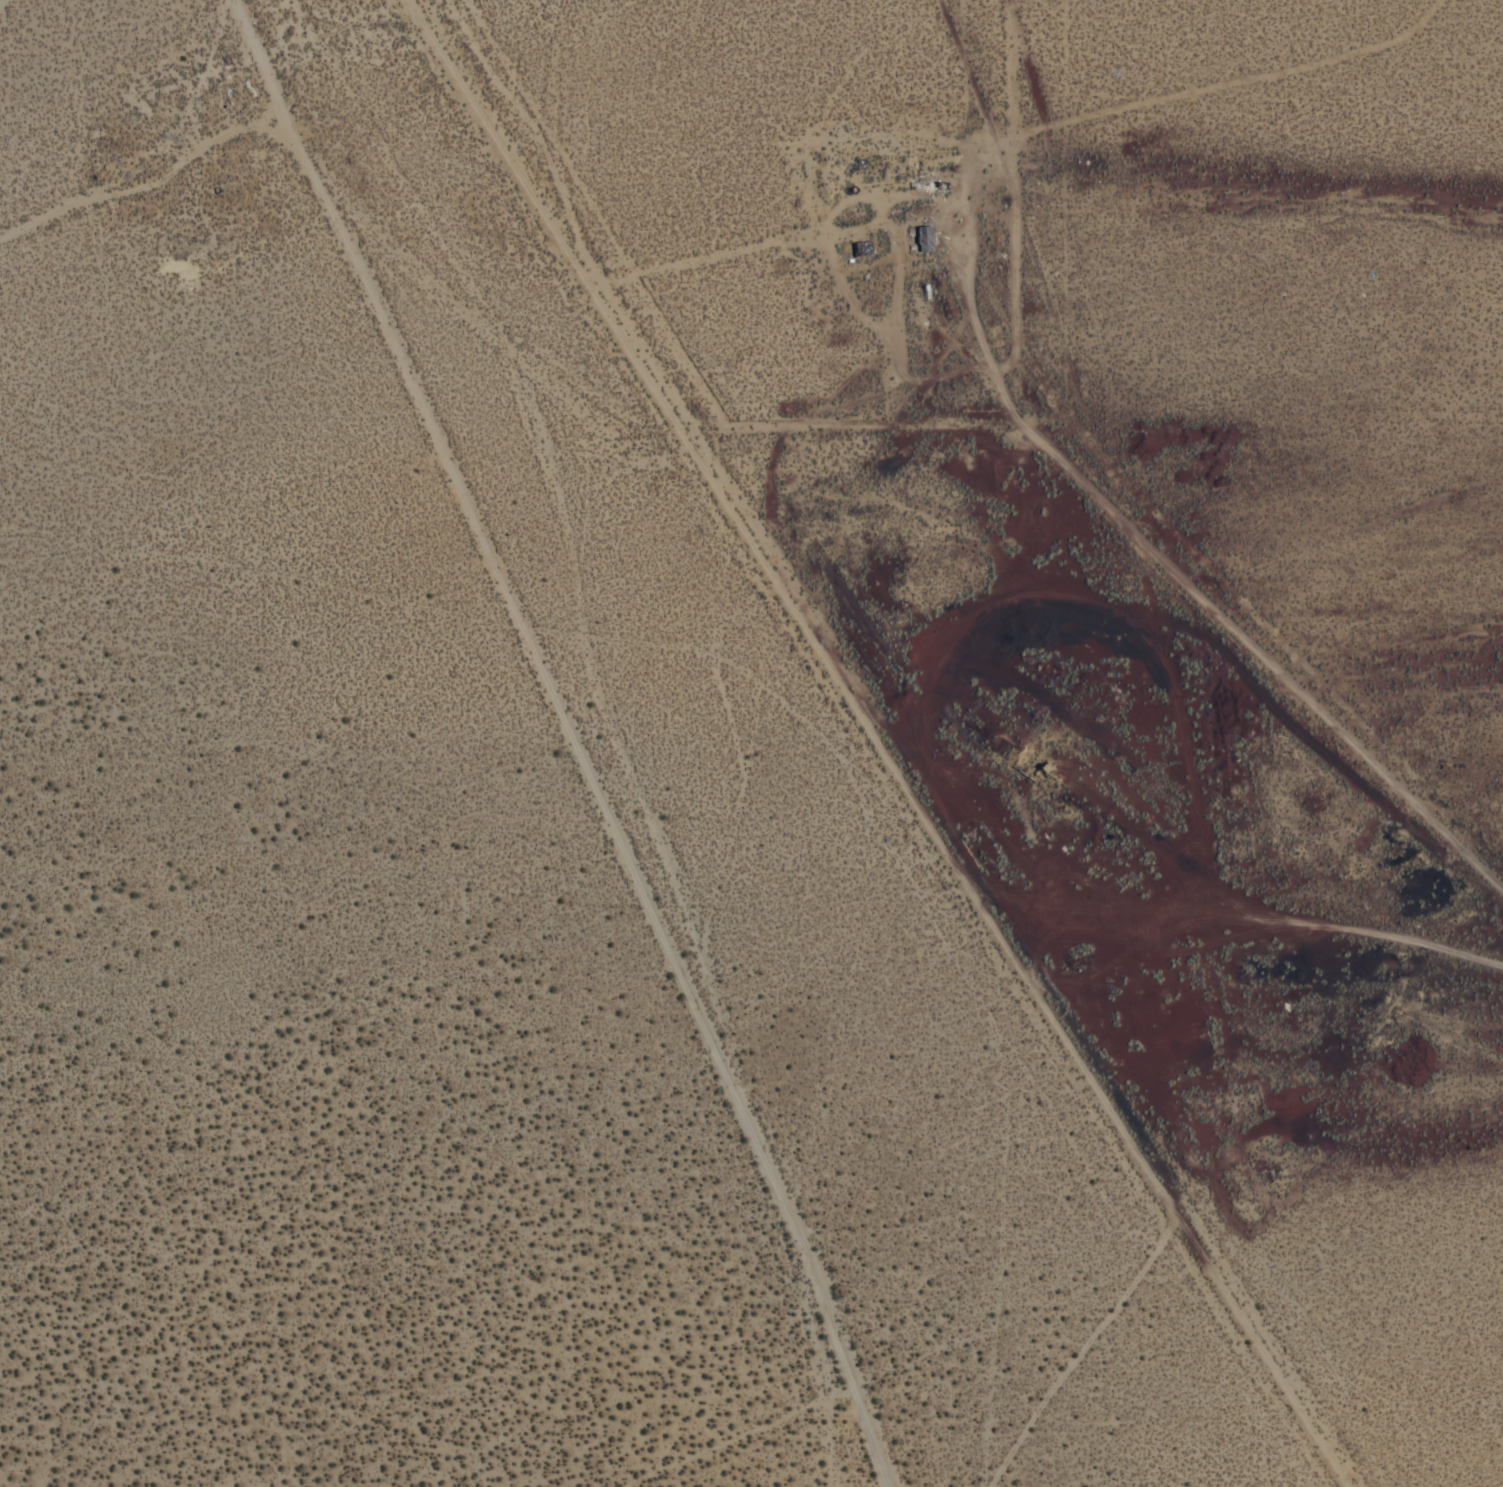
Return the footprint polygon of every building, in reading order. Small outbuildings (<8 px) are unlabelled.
[(907,242),(907,250),(932,250),(932,224),(906,224),(906,236),(914,236),(914,242),(907,242)] [(854,253),(869,253),(869,241),(854,241),(854,253)]
